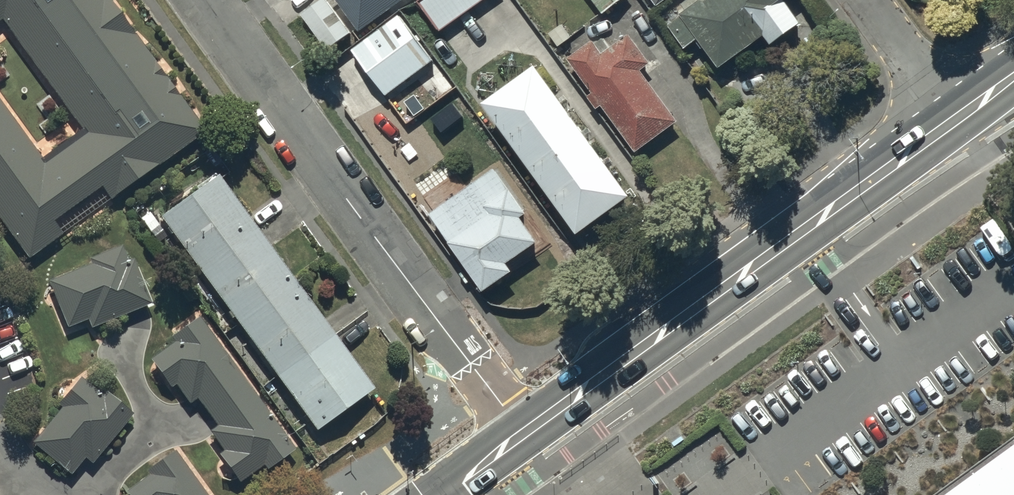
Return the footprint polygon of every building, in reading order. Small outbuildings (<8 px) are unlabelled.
[(28,257),(64,231),(53,216),(101,182),(111,197),(206,129),(113,0),(0,0),(0,217),(28,257)] [(350,30),(328,0),(319,0),(301,13),(326,48),(350,30)] [(360,29),(400,0),(339,0),(360,29)] [(440,30),(481,0),(419,0),(440,30)] [(603,12),(619,0),(594,0),(603,12)] [(719,66),(764,33),(771,42),(801,20),(785,0),(699,0),(668,23),(685,47),(698,37),(719,66)] [(353,48),(387,93),(433,59),(399,13),(353,48)] [(550,33),(559,44),(571,36),(562,24),(550,33)] [(602,104),(636,150),(678,120),(640,68),(650,61),(629,33),(602,52),(593,39),(568,57),(593,91),(588,95),(597,107),(602,104)] [(484,100),(579,231),(631,193),(536,62),(484,100)] [(430,77),(442,93),(454,85),(442,69),(430,77)] [(430,212),(484,289),(513,269),(507,261),(538,240),(521,215),(527,211),(496,166),(430,212)] [(375,385),(219,170),(160,213),(317,427),(375,385)] [(91,260),(49,277),(68,324),(88,316),(92,325),(152,301),(133,256),(129,258),(123,242),(90,255),(91,260)] [(171,330),(173,333),(172,334),(175,339),(151,356),(172,385),(176,382),(190,401),(198,396),(217,422),(209,428),(224,448),(221,451),(241,479),(265,462),(269,467),(296,447),(199,314),(196,311),(171,330)] [(93,461),(133,411),(105,388),(102,392),(80,374),(59,401),(62,403),(33,440),(72,472),(85,455),(93,461)] [(942,494),(1013,494),(1013,444),(942,494)] [(175,448),(150,467),(152,470),(127,489),(131,494),(210,494),(175,448)]
